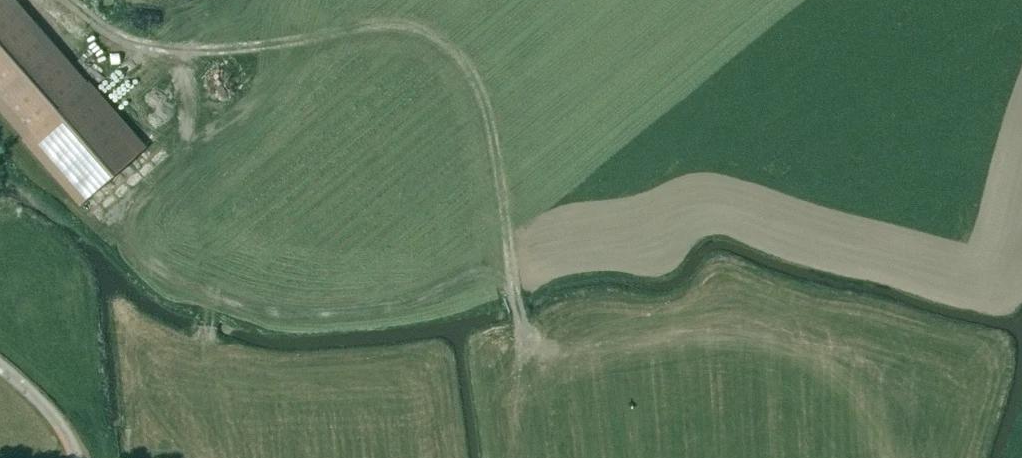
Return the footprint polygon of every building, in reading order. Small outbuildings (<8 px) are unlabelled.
[(23,138),(80,203),(144,148),(18,0),(0,0),(0,112),(23,138)]
